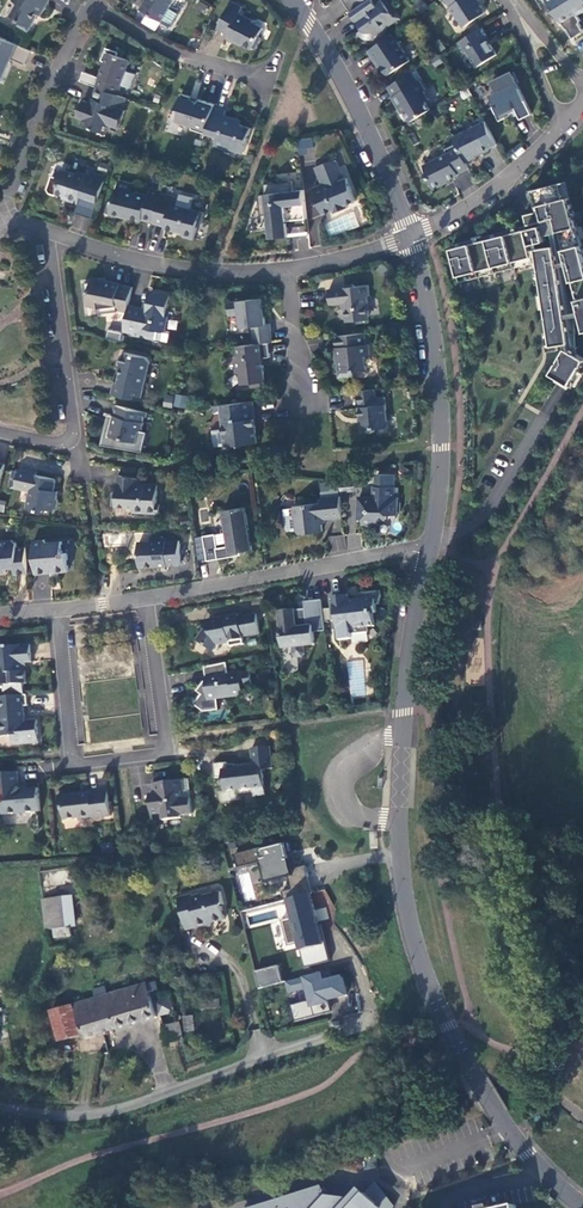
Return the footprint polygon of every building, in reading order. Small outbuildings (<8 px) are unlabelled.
[(14,0),(18,3),(11,16),(21,22),(19,25),(30,31),(37,19),(35,18),(37,13),(41,15),(50,0),(14,0)] [(142,9),(160,20),(166,10),(170,9),(176,0),(148,0),(142,9)] [(200,0),(195,6),(205,15),(210,10),(200,0)] [(352,13),(369,1),(368,0),(343,0),(352,13)] [(392,5),(389,7),(385,0),(371,0),(369,1),(352,13),(358,21),(359,21),(360,21),(360,22),(361,22),(362,23),(363,23),(363,24),(364,25),(364,26),(364,27),(364,28),(364,29),(363,30),(362,31),(361,32),(362,34),(364,35),(365,36),(367,36),(368,37),(370,37),(372,37),(374,37),(375,36),(380,33),(381,28),(387,27),(387,28),(401,18),(392,5)] [(465,28),(486,13),(478,2),(479,1),(478,0),(446,0),(465,28)] [(547,0),(554,11),(568,31),(568,30),(574,40),(582,35),(582,28),(581,25),(582,22),(578,15),(582,12),(582,13),(582,0),(548,0),(547,0)] [(243,7),(232,1),(217,29),(228,35),(227,37),(233,39),(234,42),(241,45),(243,45),(253,49),(254,48),(256,49),(262,38),(259,37),(263,28),(252,23),(253,20),(239,13),(243,7)] [(170,9),(166,10),(160,20),(162,21),(170,9)] [(488,37),(482,28),(458,43),(465,54),(468,52),(478,68),(498,55),(487,38),(488,37)] [(411,61),(394,35),(369,51),(376,63),(379,61),(389,76),(411,61)] [(32,51),(0,36),(0,81),(2,82),(12,59),(25,65),(32,51)] [(131,60),(107,48),(102,60),(105,62),(100,77),(84,71),(81,81),(96,87),(97,87),(118,95),(119,92),(122,85),(131,60)] [(514,72),(492,83),(497,93),(492,95),(497,105),(493,108),(500,122),(512,116),(511,114),(517,112),(521,120),(533,114),(517,83),(519,82),(514,72)] [(413,73),(389,88),(395,97),(393,98),(399,107),(402,106),(412,122),(432,110),(428,102),(431,100),(425,92),(427,90),(421,81),(419,82),(413,73)] [(127,98),(118,95),(97,87),(93,98),(91,103),(84,100),(77,116),(85,119),(82,125),(99,131),(102,123),(108,120),(110,124),(119,128),(125,111),(122,109),(123,108),(127,98)] [(193,129),(206,133),(214,107),(215,104),(201,100),(200,100),(199,100),(199,101),(199,102),(198,102),(193,100),(191,96),(182,94),(177,108),(181,110),(177,121),(191,126),(193,129)] [(226,111),(214,107),(206,133),(217,137),(215,146),(222,149),(226,147),(244,152),(251,129),(234,123),(235,118),(225,115),(226,111)] [(108,120),(102,123),(99,131),(106,134),(110,124),(108,120)] [(479,126),(454,138),(458,144),(467,163),(478,157),(477,156),(481,153),(482,155),(491,151),(479,126)] [(299,138),(297,154),(311,155),(313,139),(299,138)] [(458,144),(447,150),(449,154),(425,166),(429,175),(429,177),(434,189),(444,185),(444,184),(444,183),(460,175),(459,174),(470,169),(467,163),(458,144)] [(330,162),(315,168),(322,185),(313,189),(318,200),(320,199),(322,203),(320,206),(324,215),(334,211),(335,213),(348,208),(346,206),(357,201),(348,178),(345,179),(340,167),(337,161),(330,162)] [(98,202),(107,176),(89,171),(88,175),(80,172),(76,174),(64,170),(60,172),(58,178),(52,176),(48,190),(50,193),(57,196),(57,193),(68,197),(67,200),(79,204),(81,196),(98,202)] [(265,194),(258,195),(261,216),(268,215),(270,239),(289,236),(287,221),(307,219),(304,190),(294,191),(292,181),(264,184),(265,194)] [(571,197),(567,182),(562,183),(566,199),(571,197)] [(558,217),(582,315),(582,244),(571,197),(566,199),(562,183),(534,190),(539,207),(542,206),(546,221),(555,219),(554,218),(558,217)] [(142,220),(154,223),(162,193),(150,189),(148,195),(136,192),(134,194),(116,189),(112,204),(109,206),(107,213),(119,216),(123,214),(130,216),(129,217),(142,221),(142,220)] [(175,196),(162,193),(154,223),(166,227),(165,228),(181,233),(183,236),(195,239),(198,227),(202,225),(205,213),(191,209),(192,208),(190,205),(174,200),(175,196)] [(73,215),(72,229),(88,231),(89,216),(73,215)] [(310,246),(319,246),(318,218),(308,219),(310,246)] [(542,244),(541,237),(539,228),(531,229),(533,245),(542,244)] [(539,257),(554,346),(573,343),(557,246),(539,249),(530,251),(527,230),(453,243),(458,276),(532,264),(531,258),(539,257)] [(119,312),(118,310),(128,312),(129,305),(133,287),(113,283),(113,285),(107,286),(106,280),(85,283),(87,305),(100,308),(100,314),(119,312)] [(369,285),(329,289),(331,305),(343,304),(343,309),(346,309),(347,318),(351,321),(367,320),(370,316),(368,298),(370,295),(369,285)] [(129,305),(128,312),(124,331),(133,333),(133,335),(155,339),(157,330),(166,332),(169,317),(167,316),(171,295),(152,291),(149,305),(144,308),(129,305)] [(253,326),(255,344),(269,342),(273,342),(270,324),(267,324),(264,298),(228,302),(229,316),(240,314),(241,328),(251,326),(253,326)] [(366,333),(336,336),(337,348),(335,348),(336,359),(339,358),(340,363),(338,363),(340,377),(354,376),(354,371),(367,370),(366,356),(371,355),(370,344),(367,344),(366,333)] [(269,342),(255,344),(238,346),(239,357),(235,357),(237,373),(241,372),(242,384),(252,383),(253,387),(266,385),(263,358),(271,357),(269,343),(269,342)] [(569,348),(554,373),(573,385),(582,369),(582,356),(569,348)] [(115,382),(112,394),(141,401),(150,362),(147,357),(126,352),(121,355),(120,363),(122,367),(119,382),(115,382)] [(375,389),(359,391),(361,407),(359,407),(362,433),(376,432),(375,429),(389,427),(385,397),(376,398),(375,389)] [(175,394),(173,406),(186,409),(188,396),(175,394)] [(164,395),(163,406),(171,407),(172,395),(164,395)] [(255,418),(253,401),(221,405),(226,446),(258,443),(256,426),(253,426),(252,419),(255,418)] [(115,422),(112,422),(108,436),(137,443),(140,431),(142,431),(144,422),(143,422),(145,412),(116,405),(113,416),(116,416),(115,422)] [(14,470),(10,486),(31,491),(27,508),(43,511),(44,508),(55,511),(55,508),(58,507),(59,501),(58,499),(58,496),(53,495),(57,479),(37,475),(38,473),(20,469),(20,472),(14,470)] [(134,507),(134,512),(160,513),(160,504),(157,504),(158,484),(146,484),(146,485),(138,485),(138,479),(119,475),(118,492),(114,492),(113,506),(134,507)] [(373,499),(359,499),(358,518),(364,518),(364,524),(379,524),(379,519),(387,519),(388,514),(399,514),(399,497),(396,497),(395,497),(396,487),(376,486),(376,497),(373,499)] [(343,517),(340,496),(322,498),(322,503),(295,506),(293,508),(294,516),(296,518),(298,532),(300,533),(323,531),(322,522),(325,519),(343,517)] [(232,553),(253,550),(245,507),(224,511),(230,545),(218,548),(216,534),(203,536),(208,561),(233,556),(232,553)] [(140,542),(141,567),(181,565),(180,540),(168,541),(162,536),(152,537),(152,542),(140,542)] [(28,573),(26,547),(17,548),(17,544),(12,540),(0,541),(0,574),(7,573),(6,568),(14,567),(15,575),(28,573)] [(49,542),(45,540),(34,541),(37,573),(51,572),(51,569),(55,568),(59,571),(70,571),(68,552),(64,553),(62,541),(49,542)] [(349,595),(331,597),(334,620),(338,619),(340,640),(353,639),(352,634),(369,633),(368,627),(375,626),(374,613),(377,612),(377,604),(379,604),(382,595),(381,591),(362,593),(363,601),(358,601),(355,599),(349,600),(349,595)] [(325,625),(322,600),(305,602),(305,609),(306,616),(304,617),(302,615),(297,615),(296,610),(279,612),(283,648),(293,647),(294,655),(298,657),(303,657),(306,653),(305,646),(315,645),(314,632),(313,626),(322,625),(325,625)] [(239,615),(216,619),(211,626),(206,627),(197,641),(214,652),(218,645),(230,643),(231,647),(244,644),(243,637),(260,633),(256,614),(239,617),(239,615)] [(27,684),(26,668),(23,668),(23,663),(32,662),(31,644),(0,647),(0,688),(5,688),(6,688),(6,686),(23,684),(27,684)] [(205,692),(195,705),(205,712),(219,710),(218,699),(254,694),(251,672),(230,675),(227,663),(205,668),(208,679),(200,688),(205,692)] [(6,697),(24,695),(23,684),(6,686),(6,688),(5,688),(6,697)] [(28,706),(27,695),(24,695),(6,697),(0,697),(0,737),(13,736),(13,745),(40,743),(37,720),(31,721),(29,723),(26,721),(24,706),(28,706)] [(241,790),(248,789),(249,793),(254,792),(254,796),(265,795),(263,770),(273,769),(270,746),(251,749),(253,767),(243,768),(240,766),(236,764),(231,764),(228,765),(228,763),(215,764),(216,778),(224,777),(225,781),(223,781),(223,787),(225,787),(226,792),(241,790)] [(1,789),(4,815),(40,811),(38,788),(22,789),(19,787),(18,772),(0,774),(0,789),(1,789)] [(191,798),(182,799),(181,792),(184,791),(182,780),(154,784),(155,794),(149,795),(152,814),(163,813),(164,820),(181,818),(181,816),(193,814),(191,798)] [(63,809),(65,820),(80,818),(80,820),(111,816),(108,790),(83,793),(84,795),(76,796),(76,794),(59,796),(60,806),(63,809)] [(261,847),(234,853),(238,867),(263,861),(268,880),(288,875),(291,889),(283,892),(285,900),(313,893),(306,865),(294,869),(287,843),(261,849),(261,847)] [(178,898),(187,930),(198,927),(198,929),(207,927),(209,924),(225,920),(222,907),(224,904),(221,892),(205,896),(202,894),(193,896),(192,894),(178,898)] [(74,895),(68,896),(72,927),(78,927),(74,895)] [(68,896),(42,899),(46,930),(72,927),(68,896)] [(279,967),(255,972),(259,989),(283,983),(279,967)] [(323,973),(286,982),(288,995),(306,991),(309,1001),(291,1005),(295,1022),(327,1015),(328,1019),(360,1012),(354,988),(347,990),(344,977),(325,981),(323,973)] [(147,984),(75,1004),(85,1038),(157,1017),(147,984)] [(74,1004),(30,1017),(39,1048),(82,1036),(74,1004)] [(193,1015),(182,1016),(183,1032),(194,1032),(193,1015)] [(183,1039),(180,1022),(164,1026),(168,1043),(183,1039)] [(393,1207),(376,1184),(354,1207),(393,1207)] [(265,1207),(348,1207),(347,1207),(353,1201),(325,1197),(321,1190),(265,1207)]
